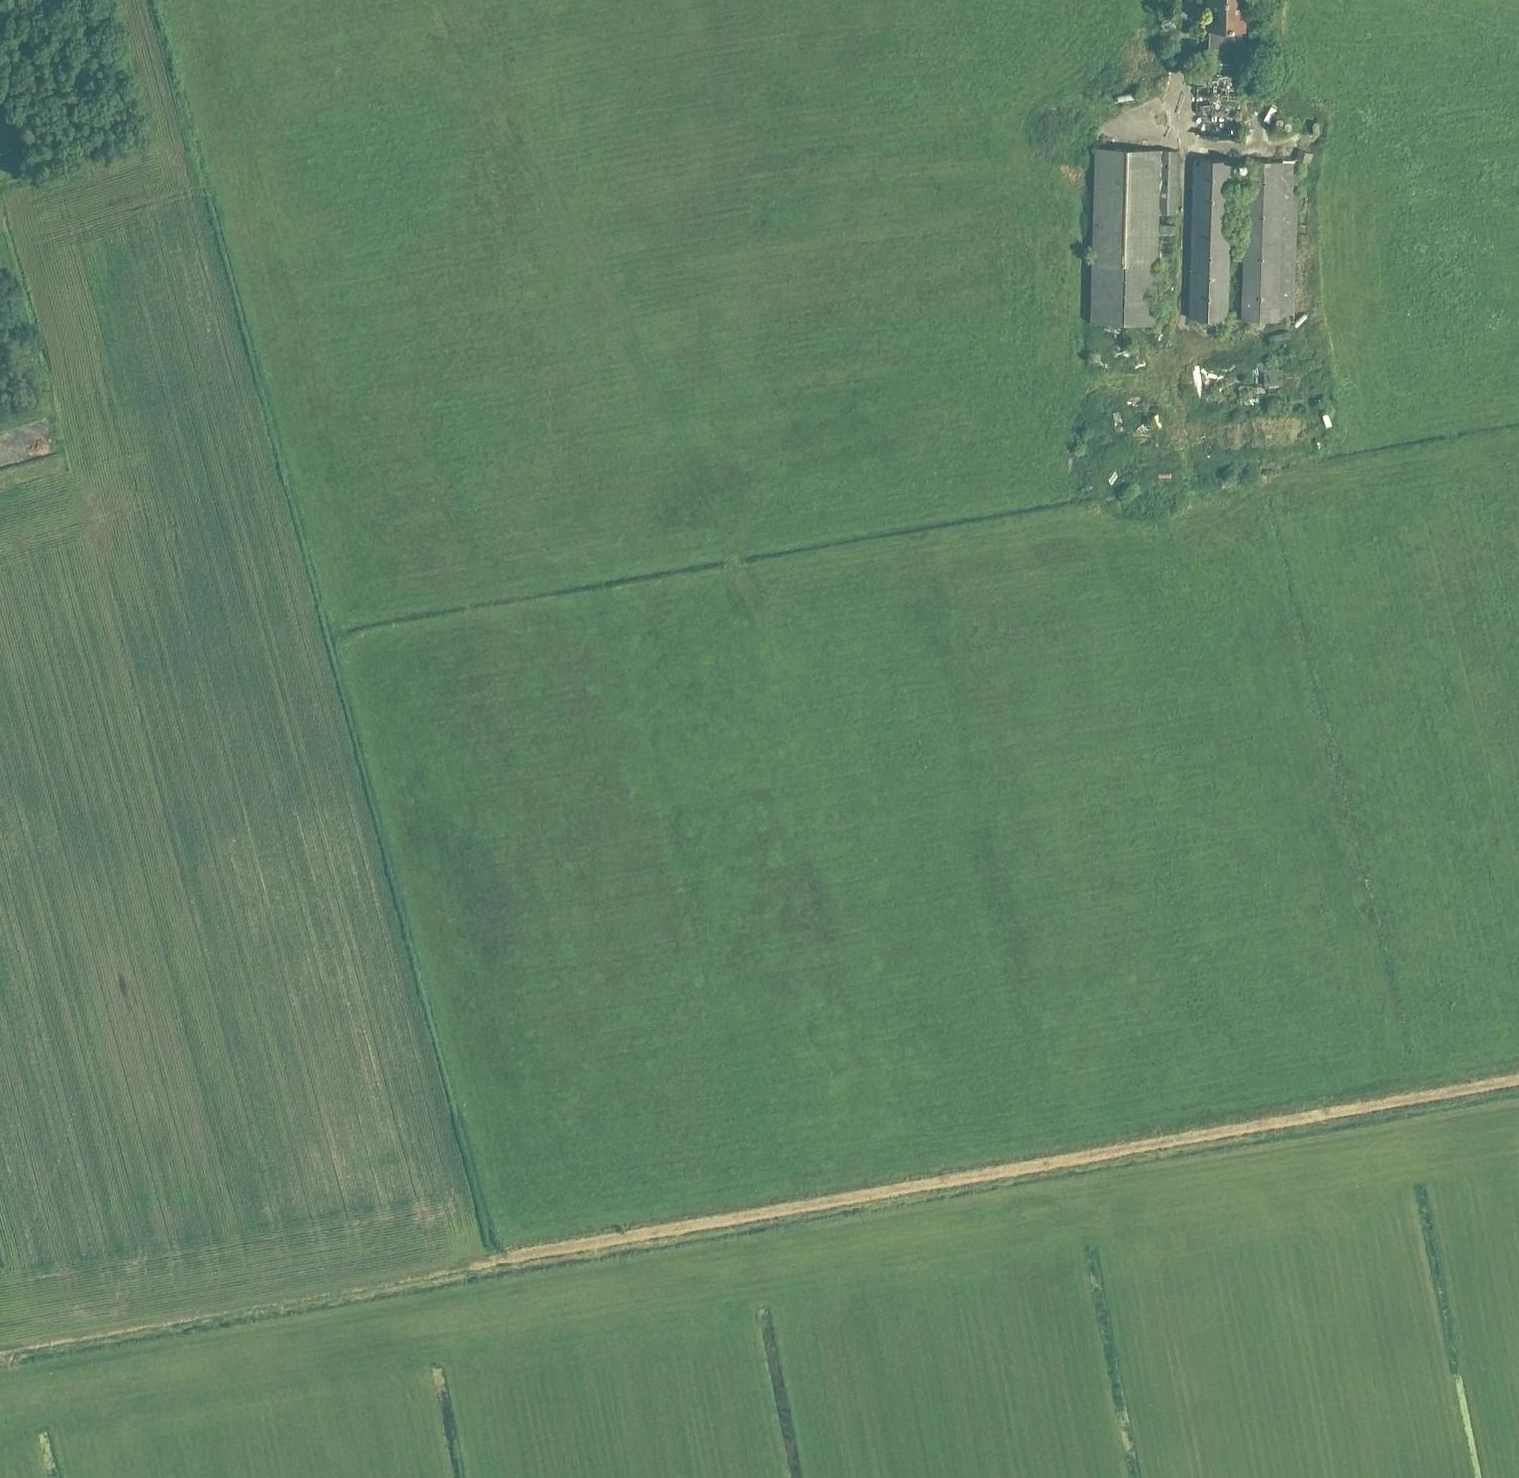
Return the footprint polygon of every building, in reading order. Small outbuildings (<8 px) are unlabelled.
[(1244,0),(1210,0),(1210,28),(1218,28),(1216,71),(1197,70),(1196,135),(1241,136),(1243,71),(1242,70),(1243,29),(1244,29),(1244,0)] [(1164,20),(1167,29),(1177,25),(1173,16),(1164,20)] [(6,72),(0,74),(0,91),(11,88),(6,72)] [(1273,134),(1273,125),(1253,126),(1253,134),(1273,134)] [(1177,224),(1159,224),(1159,211),(1176,211),(1178,149),(1096,147),(1091,322),(1156,324),(1159,233),(1177,233),(1177,224)] [(1229,318),(1234,159),(1194,159),(1190,318),(1229,318)] [(1294,321),(1299,161),(1248,159),(1243,319),(1294,321)] [(1126,346),(1127,326),(1111,325),(1111,345),(1126,346)]
